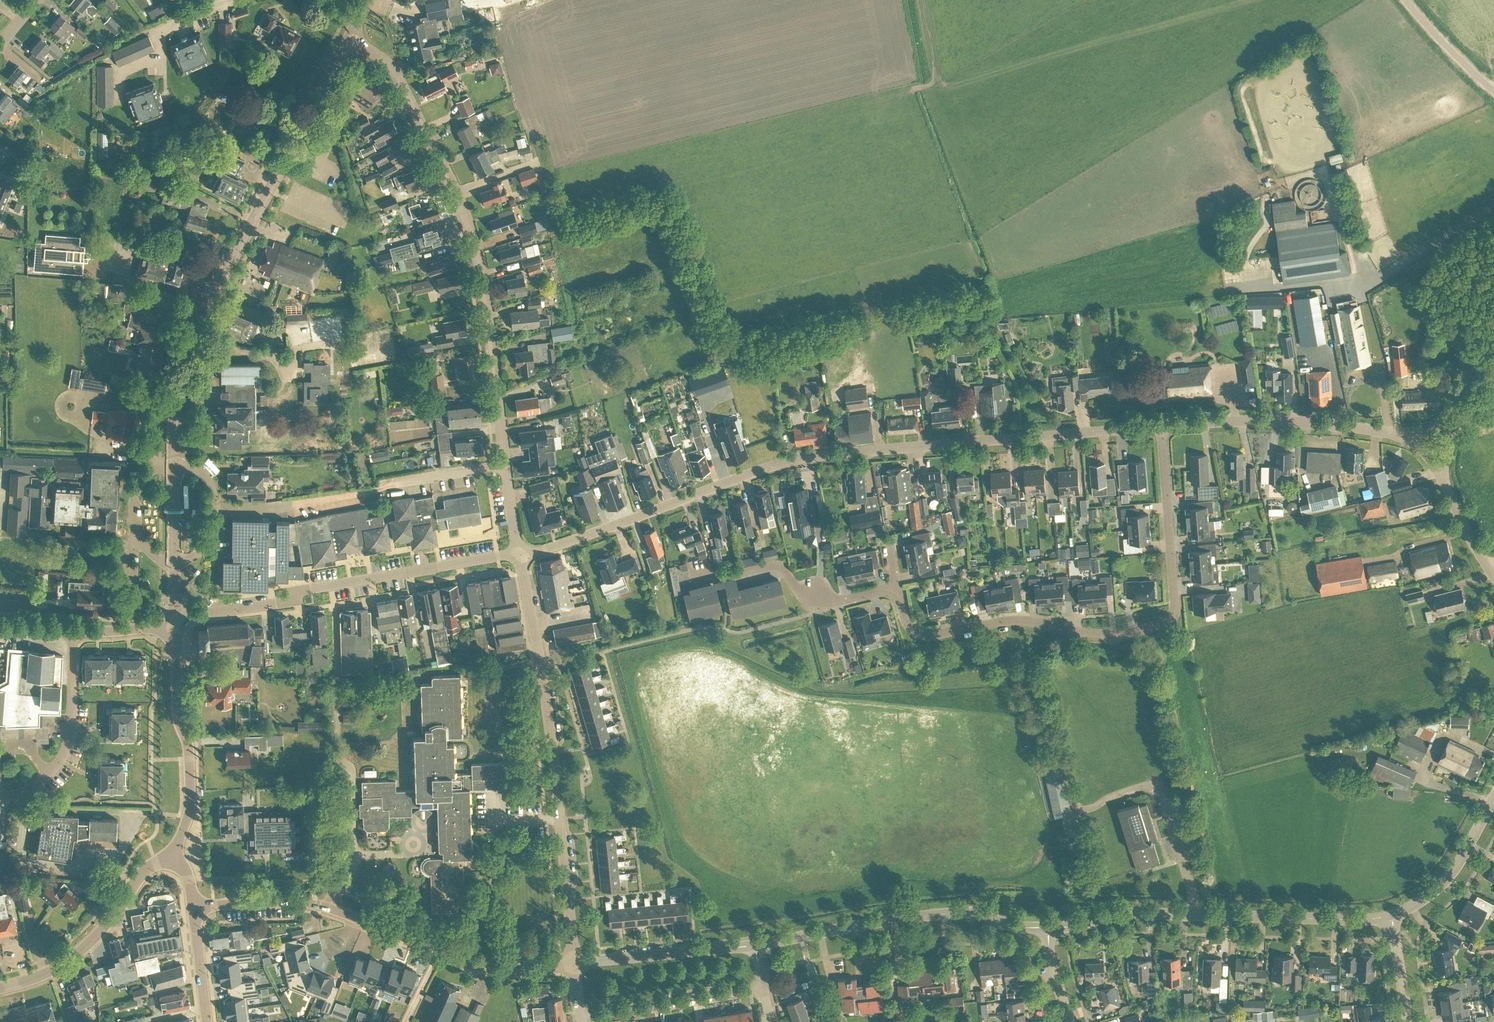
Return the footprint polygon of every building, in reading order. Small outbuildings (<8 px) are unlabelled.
[(71,3),(78,8),(75,12),(83,19),(88,12),(93,15),(98,9),(93,5),(95,3),(91,0),(74,0),(71,3)] [(116,5),(110,0),(105,0),(102,3),(111,11),(116,5)] [(448,18),(445,0),(441,0),(425,3),(428,17),(428,18),(431,17),(432,22),(435,21),(448,18)] [(103,5),(97,10),(104,17),(109,11),(103,5)] [(240,8),(233,10),(235,17),(242,14),(240,8)] [(275,18),(267,14),(260,27),(272,33),(268,42),(270,42),(269,44),(287,54),(298,34),(284,27),(283,28),(275,24),(276,21),(273,20),(275,18)] [(75,28),(61,16),(51,28),(56,32),(53,36),(62,43),(75,28)] [(435,21),(432,22),(431,17),(428,18),(428,17),(421,18),(422,22),(409,25),(409,27),(407,27),(409,33),(410,32),(416,60),(431,56),(429,48),(441,45),(439,36),(435,21)] [(231,43),(230,30),(230,23),(218,24),(219,44),(231,43)] [(84,38),(89,32),(80,24),(75,30),(84,38)] [(211,60),(199,34),(187,40),(186,37),(181,40),(182,42),(170,47),(181,73),(211,60)] [(96,37),(93,41),(99,46),(102,42),(96,37)] [(142,40),(148,53),(154,50),(148,37),(142,40)] [(32,51),(36,54),(31,59),(40,66),(45,61),(40,58),(46,50),(57,59),(62,52),(58,49),(51,44),(50,45),(42,39),(32,51)] [(142,56),(148,53),(142,40),(136,42),(142,56)] [(136,59),(142,56),(136,42),(130,45),(136,59)] [(130,61),(136,59),(130,45),(124,48),(130,61)] [(124,48),(118,50),(124,64),(130,61),(124,48)] [(124,64),(118,50),(112,53),(118,67),(124,64)] [(461,51),(449,54),(451,61),(463,58),(461,51)] [(475,58),(464,61),(466,69),(473,67),(472,65),(476,64),(475,58)] [(495,73),(506,70),(503,60),(492,62),(495,73)] [(458,75),(453,65),(438,72),(439,73),(426,79),(429,83),(422,86),(425,92),(423,93),(425,97),(427,96),(428,98),(436,94),(436,96),(442,93),(441,92),(447,89),(443,82),(458,75)] [(29,89),(36,80),(32,77),(32,78),(27,74),(27,73),(19,67),(9,78),(18,85),(23,79),(27,83),(25,86),(29,89)] [(364,85),(354,78),(345,92),(352,97),(351,98),(361,105),(361,106),(369,111),(382,92),(366,82),(364,85)] [(157,96),(153,84),(126,93),(137,123),(164,114),(159,101),(162,100),(160,95),(157,96)] [(1,88),(0,89),(0,116),(14,98),(1,88)] [(26,109),(30,104),(20,96),(16,101),(26,109)] [(467,96),(454,102),(461,117),(473,111),(467,96)] [(250,114),(234,108),(233,113),(227,111),(223,122),(233,125),(233,124),(253,131),(259,115),(251,112),(250,114)] [(489,108),(481,112),(484,118),(486,122),(493,118),(489,108)] [(479,120),(476,114),(476,113),(464,119),(467,125),(457,130),(465,145),(477,140),(471,129),(481,124),(479,120)] [(201,131),(208,121),(202,117),(195,128),(201,131)] [(364,117),(358,121),(361,127),(367,124),(364,117)] [(397,132),(390,119),(376,127),(373,122),(361,128),(365,136),(372,133),(376,141),(373,142),(377,148),(386,143),(385,142),(383,139),(397,132)] [(98,157),(107,157),(107,131),(98,131),(98,157)] [(409,154),(403,142),(392,147),(391,145),(373,155),(383,175),(397,168),(394,162),(409,154)] [(470,155),(474,164),(502,151),(498,143),(488,147),(489,151),(485,153),(483,149),(470,155)] [(372,144),(360,150),(363,156),(375,150),(372,144)] [(526,146),(518,148),(519,152),(519,154),(523,153),(530,151),(531,151),(529,145),(526,146)] [(244,161),(222,151),(219,157),(215,155),(208,172),(217,176),(211,189),(221,194),(220,197),(227,200),(229,197),(237,201),(246,182),(236,178),(244,161)] [(502,151),(474,164),(479,175),(493,169),(490,163),(500,158),(499,156),(503,154),(502,151)] [(1329,156),(1331,164),(1343,160),(1341,152),(1329,156)] [(406,187),(422,182),(417,168),(404,173),(403,172),(393,176),(396,185),(404,182),(406,187)] [(533,168),(518,173),(522,185),(537,179),(535,173),(533,168)] [(380,178),(379,175),(378,172),(364,177),(367,183),(380,178)] [(6,202),(13,181),(0,176),(0,199),(6,202)] [(143,177),(140,187),(154,192),(157,181),(143,177)] [(1304,196),(1322,201),(1324,194),(1321,193),(1322,190),(1315,188),(1315,184),(1314,184),(1315,180),(1303,177),(1299,189),(1306,191),(1304,196)] [(506,194),(501,179),(491,183),(493,187),(480,192),(484,205),(500,199),(499,196),(506,194)] [(171,188),(166,186),(162,201),(166,202),(189,209),(185,223),(193,225),(192,229),(200,231),(201,227),(202,227),(205,217),(204,216),(207,206),(192,201),(194,196),(171,188)] [(138,189),(134,193),(139,197),(142,193),(138,189)] [(379,205),(382,211),(396,205),(394,199),(379,205)] [(1272,202),(1276,231),(1308,226),(1306,211),(1296,212),(1294,199),(1272,202)] [(419,207),(418,202),(408,206),(411,217),(420,214),(423,221),(439,215),(439,214),(440,214),(438,208),(437,208),(435,203),(427,206),(426,205),(419,207)] [(493,232),(509,227),(517,224),(512,209),(498,213),(499,217),(489,220),(493,232)] [(373,218),(375,224),(382,222),(380,216),(373,218)] [(517,227),(518,229),(520,237),(532,233),(538,231),(537,229),(535,223),(534,221),(517,227)] [(1339,253),(1335,223),(1276,232),(1283,283),(1349,274),(1345,252),(1339,253)] [(440,233),(438,233),(436,228),(432,229),(431,227),(421,230),(422,231),(414,233),(412,234),(414,241),(389,248),(390,251),(378,255),(381,264),(393,261),(418,254),(417,251),(423,249),(433,246),(432,244),(439,242),(441,242),(442,241),(440,233)] [(82,273),(84,252),(85,245),(80,244),(81,236),(46,233),(45,241),(36,241),(34,259),(43,260),(43,270),(82,273)] [(523,245),(532,242),(530,235),(521,238),(523,245)] [(311,291),(322,259),(273,242),(272,246),(266,244),(258,267),(264,269),(262,273),(275,278),(311,291)] [(519,250),(517,243),(509,245),(510,247),(498,250),(501,262),(521,256),(526,255),(524,248),(519,250)] [(160,248),(145,244),(137,274),(147,277),(149,279),(152,280),(155,279),(163,281),(161,289),(175,293),(177,284),(178,284),(185,257),(171,254),(172,251),(164,249),(159,266),(155,265),(160,248)] [(454,259),(452,253),(443,255),(441,255),(438,256),(437,257),(435,258),(436,259),(428,261),(430,269),(438,267),(439,271),(456,266),(455,264),(456,262),(455,259),(454,259)] [(538,253),(521,258),(523,266),(536,262),(538,262),(540,261),(538,253)] [(417,255),(397,260),(400,271),(420,265),(417,255)] [(543,260),(527,267),(529,274),(546,268),(543,260)] [(526,294),(522,272),(516,274),(517,278),(506,280),(508,292),(515,291),(516,296),(526,294)] [(462,287),(460,274),(451,276),(451,275),(436,279),(439,293),(454,289),(455,288),(462,287)] [(359,291),(366,290),(364,278),(356,280),(359,291)] [(431,279),(411,283),(414,294),(433,289),(431,279)] [(91,280),(93,287),(91,298),(121,302),(122,293),(126,293),(126,286),(123,286),(123,284),(91,280)] [(1301,346),(1326,342),(1318,294),(1293,298),(1301,346)] [(1256,296),(1256,305),(1284,304),(1284,296),(1256,296)] [(539,297),(526,299),(526,307),(540,306),(539,297)] [(140,343),(138,357),(146,358),(148,348),(149,346),(151,347),(151,345),(156,346),(159,328),(138,324),(140,313),(153,316),(154,309),(124,303),(123,310),(131,312),(129,322),(128,322),(127,328),(136,330),(134,342),(140,343)] [(266,303),(264,311),(274,314),(276,306),(266,303)] [(1338,311),(1331,313),(1336,342),(1344,340),(1349,368),(1370,364),(1359,305),(1338,309),(1338,311)] [(538,319),(537,309),(510,312),(512,329),(539,326),(539,325),(549,324),(549,318),(538,319)] [(258,323),(250,320),(227,311),(223,320),(254,333),(258,323)] [(306,313),(286,314),(287,324),(307,323),(306,313)] [(467,335),(464,318),(444,322),(446,334),(435,336),(438,347),(453,344),(452,337),(467,335)] [(219,330),(242,339),(250,343),(254,333),(223,320),(219,330)] [(573,338),(570,325),(551,328),(553,341),(573,338)] [(1005,334),(1010,346),(1015,344),(1010,331),(1005,334)] [(108,349),(115,350),(118,334),(114,333),(111,345),(109,345),(108,349)] [(1291,335),(1281,337),(1283,348),(1293,346),(1291,335)] [(1111,345),(1109,345),(1110,354),(1111,354),(1112,362),(1116,361),(1116,363),(1119,363),(1116,339),(1111,340),(1111,345)] [(547,348),(546,342),(527,344),(528,350),(514,352),(516,366),(519,365),(520,374),(534,372),(533,361),(548,359),(548,361),(555,360),(554,348),(547,348)] [(1392,344),(1393,360),(1406,358),(1405,343),(1392,344)] [(419,344),(406,346),(408,355),(421,352),(419,344)] [(146,358),(138,357),(135,374),(141,375),(140,380),(141,382),(148,383),(150,382),(151,377),(157,378),(163,347),(156,346),(151,345),(151,347),(149,346),(148,348),(146,358)] [(1463,359),(1456,353),(1450,361),(1457,367),(1463,359)] [(461,379),(478,377),(475,360),(472,361),(471,355),(458,357),(461,379)] [(1253,367),(1252,358),(1239,360),(1240,369),(1253,367)] [(1421,360),(1403,359),(1403,375),(1421,375),(1421,360)] [(591,367),(594,366),(592,361),(584,364),(586,370),(591,368),(591,367)] [(255,381),(259,381),(259,364),(221,364),(221,381),(225,381),(225,391),(222,391),(222,397),(225,397),(225,406),(219,406),(219,413),(214,413),(214,428),(226,428),(226,437),(218,437),(218,447),(241,447),(241,443),(248,443),(248,428),(255,428),(255,413),(255,386),(256,385),(255,385),(254,384),(255,381)] [(304,381),(304,404),(327,405),(327,383),(330,383),(330,364),(313,364),(313,371),(311,371),(311,381),(304,381)] [(688,377),(693,392),(721,382),(719,376),(727,373),(723,364),(688,377)] [(1212,395),(1210,364),(1171,367),(1171,370),(1162,371),(1162,373),(1151,374),(1153,397),(1168,395),(1169,399),(1212,395)] [(439,374),(438,366),(429,367),(430,375),(434,374),(439,374)] [(961,367),(951,367),(952,387),(953,387),(961,387),(962,387),(961,367)] [(1291,373),(1280,373),(1280,369),(1266,369),(1266,388),(1277,388),(1277,392),(1279,392),(1279,400),(1290,400),(1290,393),(1292,393),(1291,373)] [(549,377),(551,384),(571,378),(569,371),(549,377)] [(1332,398),(1331,371),(1307,372),(1308,381),(1310,381),(1310,396),(1312,396),(1313,405),(1329,404),(1329,398),(1332,398)] [(434,374),(430,375),(430,379),(431,389),(442,388),(444,388),(442,373),(439,374),(434,374)] [(924,384),(933,383),(929,378),(930,373),(922,374),(924,384)] [(125,378),(111,374),(108,387),(122,391),(125,378)] [(1079,388),(1078,379),(1078,375),(1052,377),(1055,401),(1057,401),(1058,409),(1074,408),(1072,389),(1079,388)] [(1078,379),(1079,388),(1080,392),(1087,391),(1087,397),(1098,396),(1098,393),(1113,392),(1111,376),(1078,379)] [(994,390),(987,391),(986,384),(975,385),(976,398),(982,398),(982,400),(983,416),(996,415),(995,412),(1007,411),(1004,382),(993,383),(994,390)] [(866,386),(845,389),(848,409),(869,406),(866,386)] [(806,392),(802,393),(805,411),(821,408),(818,390),(806,392)] [(1436,405),(1435,391),(1421,391),(1400,392),(1401,411),(1417,410),(1417,406),(1436,405)] [(258,394),(258,404),(268,404),(268,394),(258,394)] [(921,395),(922,407),(931,407),(930,394),(921,395)] [(516,401),(515,403),(515,406),(517,407),(518,414),(529,412),(531,413),(534,413),(535,411),(539,410),(538,408),(546,406),(551,406),(549,395),(544,396),(537,397),(536,396),(516,399),(516,401)] [(920,396),(902,397),(903,409),(922,407),(920,396)] [(447,406),(434,407),(434,410),(435,417),(448,416),(479,412),(478,402),(466,403),(465,403),(463,403),(461,404),(447,406)] [(931,410),(933,427),(946,426),(947,428),(961,426),(959,409),(958,403),(954,404),(954,405),(940,406),(941,409),(931,410)] [(401,406),(389,407),(389,414),(402,413),(401,406)] [(635,411),(637,419),(643,417),(641,409),(635,411)] [(107,434),(127,437),(128,437),(129,436),(130,435),(132,412),(118,410),(118,411),(110,410),(110,412),(93,410),(91,421),(109,423),(107,434)] [(692,410),(685,412),(687,419),(694,417),(692,410)] [(448,416),(435,417),(437,433),(448,431),(447,426),(449,426),(465,424),(466,425),(468,425),(469,423),(481,422),(479,412),(448,416)] [(874,441),(870,413),(849,415),(850,424),(835,426),(837,443),(852,441),(852,444),(874,441)] [(431,415),(391,420),(393,438),(433,433),(431,415)] [(898,419),(888,419),(889,433),(905,432),(905,434),(918,433),(917,417),(898,419)] [(724,454),(727,462),(747,455),(743,446),(742,446),(739,439),(741,439),(740,421),(726,426),(723,418),(713,421),(723,449),(725,449),(726,454),(724,454)] [(828,445),(825,423),(803,426),(804,428),(797,429),(797,427),(794,427),(797,444),(813,442),(814,447),(828,445)] [(519,434),(518,434),(518,441),(520,441),(521,446),(538,444),(539,451),(555,449),(553,435),(555,434),(555,427),(545,428),(519,431),(519,434)] [(681,430),(673,432),(676,442),(683,440),(681,430)] [(598,452),(586,456),(590,468),(592,467),(596,479),(600,478),(611,508),(625,503),(614,473),(619,471),(615,460),(621,459),(620,457),(630,453),(625,438),(615,441),(612,433),(594,440),(598,452)] [(686,452),(689,460),(695,475),(696,474),(697,476),(702,473),(702,472),(708,470),(703,455),(701,456),(699,448),(704,446),(700,434),(693,437),(697,448),(686,452)] [(438,440),(439,450),(440,450),(453,448),(482,445),(481,441),(483,441),(482,436),(481,436),(480,435),(465,437),(465,440),(452,441),(452,438),(438,440)] [(635,443),(642,464),(651,461),(644,440),(635,443)] [(439,450),(440,465),(452,463),(451,455),(454,455),(466,453),(467,456),(468,456),(468,457),(472,457),(472,456),(483,455),(483,453),(484,453),(483,448),(482,448),(482,445),(453,448),(440,450),(439,450)] [(686,469),(678,446),(656,454),(662,469),(663,469),(665,475),(667,476),(671,487),(687,481),(683,470),(686,469)] [(523,465),(521,465),(522,472),(524,472),(524,475),(548,472),(547,465),(555,464),(553,450),(555,449),(539,451),(540,458),(522,460),(523,465)] [(1346,472),(1354,473),(1361,473),(1362,451),(1347,450),(1347,458),(1340,457),(1341,453),(1308,451),(1307,471),(1339,473),(1340,462),(1346,463),(1346,472)] [(380,451),(371,452),(373,461),(382,459),(380,451)] [(1243,463),(1243,452),(1230,452),(1230,477),(1243,477),(1243,474),(1246,474),(1246,463),(1243,463)] [(1291,467),(1292,452),(1278,452),(1278,466),(1270,466),(1270,482),(1280,482),(1280,474),(1291,474),(1291,467)] [(91,552),(92,532),(116,532),(117,504),(118,504),(120,470),(122,470),(122,462),(90,461),(90,460),(3,454),(2,466),(12,467),(12,470),(11,470),(9,491),(14,492),(13,506),(9,506),(7,532),(25,533),(26,524),(50,525),(50,518),(66,519),(65,534),(58,534),(57,549),(91,552)] [(584,455),(577,457),(581,468),(588,465),(584,455)] [(1208,483),(1207,455),(1191,456),(1192,483),(1208,483)] [(1388,475),(1391,476),(1397,479),(1399,474),(1401,474),(1407,462),(1396,456),(1392,463),(1391,463),(1389,468),(1391,469),(1388,475)] [(268,480),(268,458),(252,458),(252,469),(244,469),(244,472),(228,472),(228,491),(240,491),(240,494),(252,494),(252,501),(265,501),(265,489),(263,489),(262,480),(268,480)] [(1146,485),(1144,460),(1129,461),(1130,472),(1127,472),(1126,470),(1119,471),(1120,489),(1132,488),(1132,486),(1146,485)] [(1102,464),(1100,462),(1097,463),(1096,464),(1091,465),(1092,473),(1091,473),(1091,475),(1090,476),(1090,480),(1092,481),(1092,487),(1093,487),(1093,494),(1116,493),(1114,478),(1106,478),(1106,472),(1105,472),(1104,464),(1102,464)] [(639,464),(628,468),(633,480),(632,481),(634,488),(636,489),(639,497),(641,497),(642,498),(645,497),(645,495),(655,492),(649,475),(648,475),(645,468),(640,470),(639,464)] [(576,471),(580,486),(594,481),(589,467),(576,471)] [(888,503),(912,500),(908,470),(906,470),(905,467),(887,470),(887,474),(882,474),(884,486),(886,485),(888,503)] [(1036,490),(1034,469),(1024,470),(1026,495),(1032,495),(1031,491),(1036,490)] [(1044,469),(1034,469),(1036,490),(1040,490),(1041,494),(1046,494),(1044,469)] [(1078,469),(1068,470),(1070,491),(1074,491),(1075,495),(1080,494),(1078,469)] [(848,472),(848,478),(846,478),(846,484),(847,484),(848,491),(847,492),(848,502),(866,500),(865,479),(863,479),(862,470),(848,472)] [(1070,491),(1068,470),(1058,471),(1060,496),(1066,496),(1065,492),(1070,491)] [(1371,497),(1372,497),(1390,492),(1384,470),(1366,475),(1371,497)] [(944,483),(942,484),(940,471),(923,473),(925,487),(929,487),(929,490),(928,490),(929,495),(929,497),(945,495),(944,483)] [(1000,472),(1003,505),(1004,505),(1010,505),(1012,502),(1014,502),(1015,518),(1021,518),(1021,513),(1020,501),(1019,490),(1012,490),(1010,471),(1000,472)] [(1003,505),(1000,472),(991,473),(993,498),(997,498),(998,499),(1003,504),(1003,505)] [(957,484),(954,484),(954,493),(979,491),(978,479),(974,480),(973,474),(957,476),(957,484)] [(1246,490),(1255,490),(1254,476),(1246,476),(1246,490)] [(1399,480),(1390,483),(1391,484),(1393,491),(1413,485),(1410,477),(1399,480)] [(543,481),(523,487),(525,495),(545,489),(543,481)] [(1309,502),(1300,504),(1302,514),(1346,503),(1343,489),(1338,491),(1336,484),(1307,491),(1309,502)] [(1218,485),(1198,485),(1199,498),(1219,498),(1218,485)] [(1424,488),(1423,486),(1394,494),(1401,519),(1418,514),(1418,513),(1424,511),(1423,510),(1434,507),(1428,486),(1424,488)] [(596,505),(590,488),(572,494),(578,512),(580,512),(582,519),(597,514),(594,505),(596,505)] [(758,493),(754,494),(759,515),(758,515),(761,528),(768,526),(774,525),(771,510),(770,503),(771,503),(769,496),(768,497),(767,491),(765,491),(764,489),(757,490),(758,493)] [(785,494),(777,496),(779,507),(787,506),(788,513),(822,507),(820,493),(812,495),(813,501),(808,502),(806,489),(784,493),(785,494)] [(435,507),(438,526),(438,530),(448,528),(482,522),(477,494),(443,500),(444,506),(435,507)] [(953,507),(956,519),(963,518),(958,495),(950,497),(952,507),(953,507)] [(438,526),(435,507),(433,496),(413,499),(413,496),(393,499),(396,519),(390,520),(394,540),(413,536),(414,545),(434,542),(431,527),(438,526)] [(920,498),(922,514),(929,513),(926,497),(920,498)] [(1361,519),(1385,514),(1382,497),(1358,503),(1361,519)] [(922,527),(919,500),(909,501),(912,528),(922,527)] [(1186,508),(1187,522),(1208,520),(1207,512),(1213,512),(1212,500),(1197,501),(1198,507),(1186,508)] [(750,523),(745,501),(732,504),(734,510),(733,510),(734,517),(735,516),(737,523),(743,522),(746,536),(753,535),(751,522),(750,523)] [(1288,504),(1288,508),(1290,510),(1294,510),(1296,508),(1296,504),(1294,502),(1290,502),(1288,504)] [(543,503),(528,507),(529,510),(535,533),(550,529),(549,527),(562,524),(558,510),(558,509),(545,513),(543,503)] [(366,507),(353,509),(359,543),(366,542),(367,549),(373,548),(367,517),(366,507)] [(822,507),(788,513),(792,533),(813,529),(811,516),(816,515),(817,522),(825,521),(822,507)] [(1139,542),(1151,541),(1149,514),(1137,515),(1136,507),(1121,508),(1122,521),(1128,521),(1130,537),(1124,538),(1125,552),(1140,551),(1139,542)] [(1096,508),(1088,509),(1089,517),(1097,517),(1096,508)] [(353,509),(339,511),(346,550),(360,547),(359,543),(353,509)] [(880,509),(858,513),(861,527),(883,522),(880,509)] [(942,512),(947,533),(955,531),(950,510),(942,512)] [(339,511),(326,514),(334,559),(347,557),(346,550),(339,511)] [(719,548),(723,547),(720,533),(726,531),(725,525),(726,524),(724,517),(723,518),(722,512),(709,515),(714,536),(716,547),(711,548),(714,561),(722,559),(719,548)] [(326,514),(296,521),(303,565),(334,559),(326,514)] [(381,514),(367,517),(373,548),(387,546),(381,514)] [(295,519),(294,519),(295,521),(276,521),(276,528),(273,528),(268,528),(269,519),(233,518),(233,554),(233,561),(268,561),(270,577),(278,577),(304,578),(303,575),(304,575),(303,565),(296,521),(295,519)] [(1208,520),(1187,522),(1188,535),(1200,534),(1200,540),(1215,539),(1215,528),(1209,529),(1208,520)] [(672,531),(672,532),(671,533),(673,539),(675,539),(676,542),(683,539),(686,547),(695,543),(698,550),(705,547),(698,531),(692,533),(689,524),(672,531)] [(1253,537),(1262,536),(1261,528),(1252,529),(1253,537)] [(662,567),(660,560),(663,559),(658,546),(661,545),(659,539),(658,540),(654,529),(649,531),(649,530),(645,531),(645,533),(643,533),(647,542),(645,543),(647,549),(648,548),(651,555),(646,557),(651,571),(662,567)] [(905,544),(907,558),(928,553),(926,545),(932,544),(929,531),(915,534),(916,542),(905,544)] [(820,543),(817,533),(809,535),(812,545),(820,543)] [(835,534),(831,535),(833,541),(833,542),(833,543),(836,542),(841,541),(839,533),(837,534),(835,534)] [(970,542),(967,533),(960,536),(962,544),(970,542)] [(1385,544),(1391,543),(1389,535),(1383,537),(1385,544)] [(1262,540),(1263,551),(1271,550),(1270,540),(1262,540)] [(829,542),(821,544),(824,555),(832,553),(829,542)] [(1453,563),(1448,542),(1410,551),(1417,578),(1451,569),(1450,564),(1453,563)] [(1088,543),(1076,544),(1077,556),(1089,555),(1088,543)] [(1189,551),(1191,565),(1211,564),(1211,555),(1217,555),(1216,543),(1201,544),(1201,550),(1189,551)] [(775,547),(762,551),(764,560),(778,557),(775,547)] [(705,549),(697,551),(699,558),(706,556),(705,549)] [(857,553),(858,559),(862,579),(876,576),(873,565),(879,563),(876,549),(865,551),(857,553)] [(1062,549),(1062,558),(1071,557),(1071,549),(1062,549)] [(1055,551),(1048,553),(1051,559),(1057,556),(1055,551)] [(857,553),(849,554),(838,557),(841,571),(847,570),(849,582),(862,579),(858,559),(857,553)] [(928,553),(907,558),(910,571),(922,569),(923,576),(938,572),(935,560),(930,562),(928,553)] [(1005,553),(996,556),(999,562),(1007,559),(1005,553)] [(615,566),(611,554),(595,560),(598,570),(602,583),(600,583),(604,593),(626,585),(622,575),(638,569),(633,557),(621,562),(621,564),(615,566)] [(746,565),(760,561),(758,554),(744,557),(746,565)] [(1322,594),(1367,586),(1362,555),(1316,563),(1322,594)] [(541,568),(537,569),(544,612),(572,606),(565,567),(564,568),(563,562),(561,563),(560,558),(540,561),(541,568)] [(1078,559),(1079,569),(1091,568),(1090,558),(1078,559)] [(268,561),(233,561),(233,567),(223,567),(223,588),(241,588),(241,589),(250,589),(250,586),(268,586),(268,577),(270,577),(268,561)] [(1397,561),(1391,562),(1367,565),(1370,580),(1399,576),(1397,561)] [(680,570),(687,569),(686,562),(679,564),(680,570)] [(576,573),(584,572),(583,563),(575,564),(576,573)] [(1211,564),(1191,565),(1192,579),(1203,578),(1204,584),(1219,583),(1218,571),(1212,572),(1211,564)] [(674,594),(680,593),(675,565),(668,567),(674,594)] [(1057,582),(1049,583),(1051,603),(1064,602),(1063,590),(1069,590),(1068,575),(1057,576),(1057,582)] [(1101,582),(1092,583),(1094,604),(1108,603),(1107,591),(1113,590),(1111,575),(1100,576),(1101,582)] [(525,645),(512,577),(490,581),(489,579),(466,583),(471,611),(483,609),(484,613),(490,612),(497,650),(525,645)] [(998,587),(1002,607),(1015,604),(1013,593),(1021,591),(1018,577),(1005,579),(1006,585),(998,587)] [(1051,603),(1049,583),(1040,583),(1040,577),(1029,578),(1030,593),(1036,592),(1037,604),(1051,603)] [(1094,604),(1092,583),(1084,584),(1083,578),(1072,579),(1073,594),(1079,593),(1080,605),(1094,604)] [(732,616),(784,603),(778,579),(762,583),(764,589),(727,598),(732,616)] [(90,582),(68,580),(68,596),(77,597),(76,607),(101,608),(102,590),(89,589),(90,582)] [(727,595),(738,592),(735,581),(724,584),(727,595)] [(1133,583),(1133,581),(1126,581),(1127,594),(1133,593),(1134,601),(1142,600),(1142,598),(1155,597),(1154,581),(1133,583)] [(1002,607),(998,587),(990,588),(989,582),(976,585),(978,600),(986,598),(989,610),(1002,607)] [(444,613),(448,630),(448,631),(448,632),(459,630),(455,611),(461,610),(460,605),(462,604),(460,594),(458,595),(456,585),(440,588),(445,613),(444,613)] [(690,618),(720,610),(714,586),(684,594),(690,618)] [(427,590),(417,592),(422,621),(429,620),(431,630),(446,627),(438,588),(427,590)] [(1463,594),(1461,588),(1434,594),(1436,601),(1434,604),(1437,606),(1439,612),(1466,606),(1464,599),(1466,596),(1463,594)] [(1408,601),(1425,597),(1423,589),(1406,593),(1408,601)] [(960,603),(957,591),(940,594),(940,596),(927,598),(930,614),(945,611),(945,613),(954,612),(953,604),(960,603)] [(1231,593),(1215,594),(1215,593),(1193,595),(1194,613),(1216,611),(1216,610),(1232,608),(1231,593)] [(397,597),(401,615),(402,623),(416,621),(411,594),(404,596),(402,595),(400,595),(398,597),(397,597)] [(375,611),(379,630),(385,629),(387,643),(404,641),(401,626),(396,599),(377,602),(378,611),(375,611)] [(17,602),(5,601),(5,609),(17,610),(17,602)] [(339,612),(341,673),(372,672),(370,611),(366,611),(366,608),(345,609),(345,612),(339,612)] [(872,620),(869,612),(854,616),(861,643),(877,638),(876,636),(891,631),(887,615),(877,618),(877,619),(872,620)] [(323,663),(318,613),(311,614),(312,634),(311,635),(311,639),(313,639),(313,641),(308,641),(307,673),(308,681),(317,680),(316,672),(323,671),(323,663)] [(325,613),(318,613),(323,663),(329,663),(327,645),(325,645),(325,640),(327,639),(325,613)] [(293,622),(288,622),(287,614),(275,615),(275,617),(276,626),(275,626),(276,634),(272,634),(272,643),(283,642),(283,643),(282,643),(282,647),(289,647),(289,644),(306,643),(306,632),(293,633),(293,622)] [(598,621),(552,629),(555,645),(601,636),(598,621)] [(820,625),(821,630),(827,650),(843,645),(846,656),(855,653),(850,638),(842,640),(837,621),(820,625)] [(1484,630),(1485,636),(1493,634),(1493,623),(1493,622),(1482,625),(1484,630)] [(253,645),(249,663),(263,663),(263,644),(261,644),(261,640),(263,640),(263,630),(262,627),(253,627),(247,623),(207,626),(207,630),(198,631),(198,641),(208,640),(208,644),(249,641),(253,637),(254,637),(255,637),(255,644),(253,645)] [(409,626),(403,627),(407,646),(412,645),(409,626)] [(1475,627),(1467,630),(1470,641),(1478,639),(1475,630),(1475,627)] [(404,641),(397,642),(399,654),(406,653),(404,641)] [(901,655),(894,657),(896,664),(904,661),(902,656),(906,655),(904,649),(899,650),(901,655)] [(1,724),(0,726),(7,726),(13,726),(19,726),(25,725),(30,725),(36,725),(41,725),(41,719),(41,713),(54,713),(61,713),(63,656),(53,655),(54,652),(29,650),(29,653),(11,652),(9,682),(0,687),(0,723),(1,724)] [(133,654),(133,652),(125,652),(125,654),(102,654),(102,652),(94,652),(94,654),(87,654),(87,657),(82,657),(82,681),(145,681),(145,656),(139,656),(139,654),(133,654)] [(406,657),(391,659),(393,672),(409,669),(406,657)] [(860,663),(854,664),(856,672),(863,671),(860,663)] [(571,671),(574,683),(592,678),(592,681),(598,679),(597,675),(591,676),(588,666),(571,671)] [(510,788),(510,787),(509,762),(471,763),(471,773),(454,773),(453,743),(446,743),(445,737),(462,736),(460,674),(433,675),(432,675),(432,676),(432,682),(424,683),(421,683),(422,730),(425,730),(425,736),(414,737),(415,790),(396,790),(396,780),(361,781),(362,803),(359,803),(360,816),(363,816),(363,822),(363,826),(367,829),(385,829),(389,825),(388,821),(389,821),(389,816),(412,815),(412,806),(437,805),(438,848),(439,849),(439,850),(440,850),(442,850),(443,857),(430,858),(429,858),(426,859),(424,862),(423,864),(423,867),(424,870),(427,872),(429,873),(431,873),(432,912),(449,911),(451,911),(452,911),(452,910),(453,909),(453,908),(453,904),(464,903),(463,867),(462,866),(462,865),(461,865),(460,865),(459,865),(459,858),(471,858),(471,857),(472,857),(475,856),(477,854),(478,851),(478,848),(477,845),(475,843),(472,842),(471,842),(469,789),(506,788),(510,788)] [(251,690),(250,676),(230,676),(230,682),(206,683),(206,694),(205,696),(205,699),(206,700),(206,702),(216,702),(216,705),(231,705),(231,690),(251,690)] [(574,683),(578,696),(595,691),(596,693),(602,691),(601,689),(600,687),(595,689),(592,681),(592,678),(574,683)] [(578,696),(582,709),(599,704),(599,706),(605,704),(604,701),(604,700),(598,701),(596,693),(595,691),(578,696)] [(582,709),(585,721),(602,716),(603,718),(609,716),(608,712),(602,714),(599,706),(599,704),(582,709)] [(321,707),(310,707),(310,718),(321,718),(326,718),(325,711),(321,711),(321,707)] [(585,721),(589,734),(606,729),(607,731),(612,729),(612,727),(611,725),(605,726),(603,718),(602,716),(585,721)] [(1419,725),(1415,733),(1431,741),(1437,731),(1435,730),(1439,723),(1429,718),(1425,725),(1419,725)] [(304,726),(298,726),(298,730),(311,730),(325,729),(325,723),(325,720),(304,721),(304,726)] [(606,729),(589,734),(592,746),(610,742),(610,743),(616,741),(615,737),(609,739),(607,731),(606,729)] [(1393,748),(1411,757),(1420,761),(1429,741),(1409,731),(1408,733),(1402,730),(1393,748)] [(267,749),(266,735),(244,735),(245,750),(226,751),(226,765),(235,765),(235,764),(250,763),(249,744),(258,744),(258,750),(267,749)] [(1474,751),(1449,739),(1437,763),(1463,775),(1464,772),(1476,778),(1484,760),(1473,754),(1474,751)] [(1369,775),(1391,785),(1393,786),(1393,797),(1409,799),(1410,789),(1408,789),(1409,787),(1416,770),(1395,762),(1378,754),(1369,775)] [(1044,766),(1046,774),(1054,814),(1070,810),(1059,762),(1044,766)] [(521,787),(510,787),(510,788),(506,788),(506,796),(521,795),(521,787)] [(1137,869),(1160,862),(1154,841),(1158,840),(1147,803),(1139,805),(1139,803),(1118,809),(1130,849),(1137,869)] [(242,804),(220,805),(221,831),(225,831),(225,839),(237,838),(236,830),(243,830),(243,829),(248,829),(248,840),(249,851),(282,849),(282,853),(302,852),(302,851),(301,836),(300,810),(260,812),(260,810),(247,810),(247,812),(247,814),(243,814),(242,804)] [(41,826),(37,854),(70,860),(71,856),(74,836),(77,837),(81,836),(89,834),(89,836),(117,836),(117,818),(102,818),(102,814),(93,814),(93,817),(89,817),(89,821),(82,821),(82,822),(78,821),(78,814),(44,813),(43,826),(41,826)] [(596,838),(598,851),(615,849),(615,847),(614,839),(620,838),(620,834),(614,834),(614,836),(596,838)] [(598,851),(599,864),(617,862),(617,860),(616,852),(622,851),(621,847),(615,847),(615,849),(598,851)] [(599,864),(600,877),(618,875),(618,873),(617,865),(623,864),(623,860),(617,860),(617,862),(599,864)] [(618,875),(600,877),(602,890),(619,888),(618,878),(624,877),(624,872),(618,873),(618,875)] [(8,894),(15,892),(18,891),(18,889),(15,875),(4,877),(8,894)] [(68,886),(63,882),(57,890),(49,883),(39,895),(52,906),(57,899),(64,905),(66,903),(72,908),(72,907),(74,907),(76,905),(75,904),(80,898),(67,887),(68,886)] [(25,888),(18,889),(18,891),(15,892),(19,910),(30,908),(25,888)] [(168,893),(165,893),(153,895),(150,896),(149,898),(148,900),(148,902),(148,904),(147,904),(148,909),(143,910),(144,912),(141,913),(142,918),(132,920),(134,934),(130,935),(135,960),(134,960),(137,975),(159,969),(156,955),(154,955),(153,952),(181,947),(176,917),(179,916),(179,911),(175,912),(173,900),(172,898),(171,896),(170,894),(168,893)] [(9,916),(3,894),(0,895),(0,935),(16,932),(12,915),(9,916)] [(673,902),(674,920),(687,919),(686,901),(675,902),(674,896),(670,897),(670,903),(673,902)] [(657,898),(658,904),(660,904),(661,922),(674,920),(673,902),(670,903),(662,903),(662,897),(657,898)] [(1483,898),(1479,906),(1468,900),(1460,916),(1471,922),(1470,924),(1477,928),(1487,910),(1490,912),(1493,904),(1483,898)] [(644,899),(645,905),(647,905),(648,923),(661,922),(660,904),(658,904),(649,905),(649,899),(644,899)] [(631,900),(632,906),(634,906),(635,924),(648,923),(647,905),(645,905),(636,906),(636,900),(631,900)] [(622,925),(635,924),(634,906),(632,906),(623,907),(623,901),(618,902),(619,907),(620,907),(622,925)] [(609,927),(622,925),(620,907),(619,907),(610,908),(610,902),(605,903),(606,909),(607,909),(609,927)] [(133,925),(126,926),(129,935),(134,934),(133,925)] [(230,949),(240,947),(245,947),(247,944),(246,937),(249,936),(248,928),(209,933),(210,945),(213,947),(229,946),(230,949)] [(303,928),(291,931),(292,937),(305,934),(303,928)] [(1461,938),(1447,931),(1442,939),(1445,940),(1446,949),(1433,951),(1435,960),(1436,960),(1438,973),(1455,970),(1452,953),(1453,953),(1452,947),(1454,945),(1457,947),(1461,938)] [(297,937),(269,943),(269,944),(271,952),(284,949),(286,958),(307,954),(304,943),(299,944),(297,937)] [(120,949),(118,938),(109,941),(116,963),(96,969),(99,977),(104,976),(107,985),(137,977),(132,959),(130,960),(126,948),(120,949)] [(224,962),(218,962),(219,973),(240,971),(239,961),(252,959),(251,950),(223,954),(224,962)] [(286,958),(282,959),(288,987),(307,970),(305,968),(304,965),(309,964),(307,954),(286,958)] [(1374,954),(1360,954),(1360,962),(1355,962),(1355,956),(1347,956),(1347,970),(1354,970),(1354,969),(1359,970),(1359,979),(1374,979),(1374,970),(1373,970),(1374,954)] [(1318,955),(1309,955),(1309,971),(1324,972),(1324,978),(1336,978),(1337,965),(1331,965),(1331,957),(1318,957),(1318,955)] [(1293,957),(1275,956),(1275,966),(1273,966),(1273,979),(1290,979),(1290,987),(1301,988),(1301,973),(1293,972),(1293,957)] [(357,957),(347,981),(359,985),(360,981),(368,961),(357,957)] [(368,961),(360,981),(371,986),(381,962),(369,957),(368,961)] [(1266,982),(1266,969),(1257,969),(1257,958),(1236,957),(1235,976),(1248,977),(1248,981),(1266,982)] [(998,976),(1006,975),(1005,964),(1004,958),(992,960),(994,976),(993,976),(994,985),(998,985),(998,976)] [(1221,959),(1204,958),(1203,983),(1220,984),(1220,995),(1227,996),(1227,978),(1221,977),(1221,959)] [(1193,969),(1193,971),(1180,972),(1180,959),(1161,960),(1161,966),(1163,966),(1164,982),(1178,981),(1178,988),(1193,987),(1193,969)] [(986,977),(993,976),(994,976),(992,960),(980,961),(982,986),(987,986),(986,977)] [(1149,973),(1148,960),(1128,961),(1129,970),(1130,970),(1130,980),(1147,979),(1148,998),(1157,998),(1156,973),(1149,973)] [(1104,962),(1085,963),(1086,979),(1093,979),(1095,978),(1094,975),(1102,975),(1105,975),(1104,962)] [(1019,984),(1018,973),(1017,963),(1005,964),(1006,975),(1006,981),(1014,980),(1015,989),(1019,989),(1019,984)] [(183,965),(180,964),(149,973),(154,988),(183,979),(185,976),(183,965)] [(392,966),(382,990),(394,995),(396,990),(395,990),(403,970),(392,966)] [(395,990),(396,990),(406,995),(416,971),(404,966),(403,970),(395,990)] [(307,970),(288,987),(305,993),(306,991),(315,995),(324,973),(313,969),(312,974),(309,973),(307,970)] [(240,971),(219,973),(221,984),(226,984),(227,991),(229,991),(256,987),(255,979),(241,980),(240,971)] [(905,984),(899,985),(900,998),(909,997),(909,996),(919,995),(918,992),(924,991),(924,995),(945,993),(945,990),(948,989),(948,990),(955,989),(954,972),(946,973),(947,979),(939,979),(938,978),(937,978),(936,978),(935,978),(935,979),(935,980),(932,980),(931,971),(909,973),(909,977),(910,984),(905,984)] [(65,1007),(71,1021),(85,1021),(90,1020),(83,1006),(93,1002),(91,996),(86,986),(95,982),(90,972),(74,979),(75,981),(67,984),(75,1003),(65,1007)] [(324,973),(315,995),(316,995),(324,998),(320,1009),(328,1013),(339,986),(332,983),(334,977),(324,973)] [(857,984),(856,978),(838,980),(840,996),(842,996),(844,1009),(855,1007),(855,1011),(883,1008),(882,992),(879,992),(878,982),(857,984)] [(419,1019),(425,1021),(448,1021),(456,1005),(454,1001),(459,989),(440,981),(435,992),(432,990),(430,994),(426,993),(425,996),(428,998),(419,1019)] [(1441,1005),(1461,1002),(1461,995),(1467,994),(1465,981),(1452,983),(1453,990),(1439,992),(1441,1005)] [(819,984),(810,988),(815,1003),(824,1000),(819,984)] [(547,995),(547,985),(531,986),(531,996),(547,995)] [(132,990),(134,999),(149,995),(146,986),(132,990)] [(230,998),(224,999),(226,1009),(248,1007),(247,997),(259,995),(257,986),(256,987),(229,991),(230,998)] [(1115,986),(1098,991),(1100,1000),(1103,999),(1104,1004),(1102,1005),(1103,1010),(1120,1006),(1115,986)] [(984,988),(977,989),(978,999),(985,998),(984,988)] [(185,997),(184,991),(159,996),(162,1011),(188,1005),(187,997),(185,997)] [(792,1014),(806,1009),(803,999),(806,997),(804,991),(790,996),(792,1001),(788,1003),(792,1014)] [(964,995),(951,996),(953,1016),(966,1015),(964,995)] [(373,997),(370,1005),(376,1007),(379,999),(373,997)] [(548,1005),(532,1007),(533,1013),(538,1013),(562,1010),(560,997),(547,998),(548,1005)] [(1244,999),(1243,1009),(1264,1010),(1265,999),(1244,999)] [(50,1000),(26,1008),(24,1003),(0,1011),(0,1021),(56,1021),(50,1000)] [(999,1010),(1000,1014),(1025,1012),(1024,1000),(1007,1001),(1008,1009),(999,1010)] [(1216,1012),(1227,1012),(1227,1002),(1216,1002),(1216,1012)] [(1441,1005),(1443,1017),(1456,1015),(1457,1021),(1460,1021),(1471,1020),(1469,1007),(1462,1008),(1461,1002),(1441,1005)] [(1155,1004),(1148,1006),(1151,1016),(1158,1014),(1155,1004)] [(390,1005),(384,1020),(389,1021),(392,1021),(397,1008),(390,1005)] [(1318,1005),(1298,1009),(1299,1016),(1319,1013),(1318,1005)] [(1359,1021),(1384,1021),(1383,1016),(1372,1018),(1370,1005),(1357,1007),(1359,1021)] [(335,1006),(332,1013),(345,1018),(348,1011),(335,1006)] [(460,1006),(453,1021),(475,1021),(479,1014),(460,1006)] [(830,1016),(827,1006),(822,1008),(825,1018),(830,1016)] [(226,1009),(227,1020),(233,1020),(233,1021),(262,1021),(261,1015),(249,1017),(248,1007),(226,1009)] [(738,1011),(740,1021),(752,1021),(750,1009),(749,1007),(744,1007),(744,1010),(738,1011)] [(795,1021),(805,1021),(814,1019),(812,1014),(809,1015),(806,1009),(792,1014),(795,1021)] [(533,1013),(533,1019),(544,1018),(545,1021),(563,1021),(562,1010),(538,1013),(533,1013)] [(1255,1012),(1253,1012),(1254,1018),(1262,1017),(1273,1016),(1272,1010),(1262,1010),(1262,1011),(1255,1012)] [(714,1015),(716,1021),(728,1021),(726,1013),(725,1011),(721,1011),(720,1014),(714,1015)] [(728,1021),(740,1021),(738,1011),(726,1013),(728,1021)] [(1025,1012),(1000,1014),(1000,1019),(1009,1018),(1009,1021),(1026,1021),(1025,1012)]
